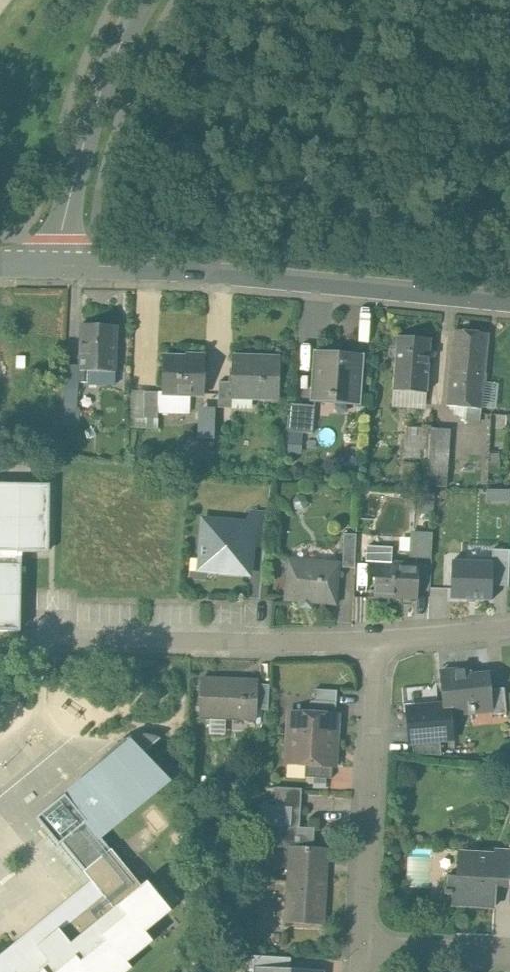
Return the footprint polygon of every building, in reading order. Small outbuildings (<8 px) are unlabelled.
[(118,315),(80,316),(80,382),(118,382),(118,315)] [(453,331),(446,406),(482,410),(489,334),(453,331)] [(428,393),(433,339),(398,336),(393,390),(428,393)] [(364,343),(316,343),(316,396),(364,396),(364,343)] [(210,390),(209,351),(163,351),(163,390),(210,390)] [(235,377),(220,377),(220,404),(258,404),(258,393),(284,393),(284,351),(235,351),(235,377)] [(137,430),(159,430),(159,389),(137,389),(137,430)] [(319,399),(293,399),(293,428),(319,428),(319,399)] [(213,435),(214,408),(199,407),(197,434),(213,435)] [(449,483),(451,426),(432,425),(430,483),(449,483)] [(17,633),(17,629),(19,629),(19,616),(20,616),(21,573),(26,573),(26,568),(21,567),(21,551),(47,551),(47,533),(51,533),(51,505),(48,504),(48,486),(29,486),(29,485),(0,485),(0,633),(17,633)] [(267,522),(268,512),(254,511),(246,520),(255,521),(267,522)] [(253,545),(255,521),(246,520),(202,517),(198,571),(251,575),(253,545)] [(265,546),(267,522),(255,521),(253,545),(265,546)] [(418,533),(418,536),(416,557),(431,558),(432,534),(418,533)] [(344,534),(344,537),(342,567),(354,568),(356,535),(356,534),(344,534)] [(416,598),(418,573),(418,572),(418,564),(392,563),(392,548),(368,546),(367,562),(376,562),(375,596),(416,598)] [(289,558),(288,567),(285,600),(336,605),(339,563),(289,558)] [(494,560),(453,558),(451,597),(493,599),(494,560)] [(443,708),(451,707),(452,715),(492,711),(493,711),(491,689),(489,674),(471,676),(471,670),(440,672),(443,705),(443,708)] [(257,681),(202,678),(200,717),(256,720),(256,709),(257,684),(257,681)] [(268,710),(269,685),(257,684),(256,709),(268,710)] [(504,688),(491,689),(493,711),(492,711),(492,715),(507,713),(504,688)] [(315,689),(314,701),(336,702),(337,691),(315,689)] [(310,701),(310,713),(335,714),(336,702),(314,701),(310,701)] [(443,708),(443,705),(407,709),(410,742),(412,742),(440,739),(454,738),(453,724),(452,715),(451,707),(443,708)] [(288,738),(336,740),(337,714),(335,714),(310,713),(290,712),(288,738)] [(105,756),(100,763),(95,770),(92,777),(92,778),(68,798),(66,795),(36,818),(59,846),(62,844),(85,871),(93,881),(0,957),(0,971),(125,971),(130,968),(125,963),(151,941),(144,932),(170,911),(147,883),(142,888),(99,836),(164,782),(141,755),(160,739),(155,737),(147,735),(138,736),(131,737),(123,741),(120,743),(112,749),(105,756)] [(336,740),(288,738),(287,763),(306,765),(332,766),(334,766),(336,740)] [(412,742),(413,754),(441,755),(440,739),(412,742)] [(306,765),(306,777),(331,778),(332,766),(306,765)] [(275,787),(274,805),(301,807),(302,789),(275,787)] [(314,847),(315,828),(300,827),(301,807),(274,805),(261,804),(260,825),(280,827),(279,847),(289,847),(285,922),(324,924),(329,848),(314,847)] [(509,868),(509,850),(495,849),(495,853),(497,853),(496,886),(509,886),(509,868)] [(452,894),(451,905),(495,907),(496,886),(497,853),(495,853),(459,852),(457,877),(447,876),(447,890),(445,890),(445,894),(452,894)] [(251,968),(256,969),(290,970),(291,957),(251,955),(251,968)]
